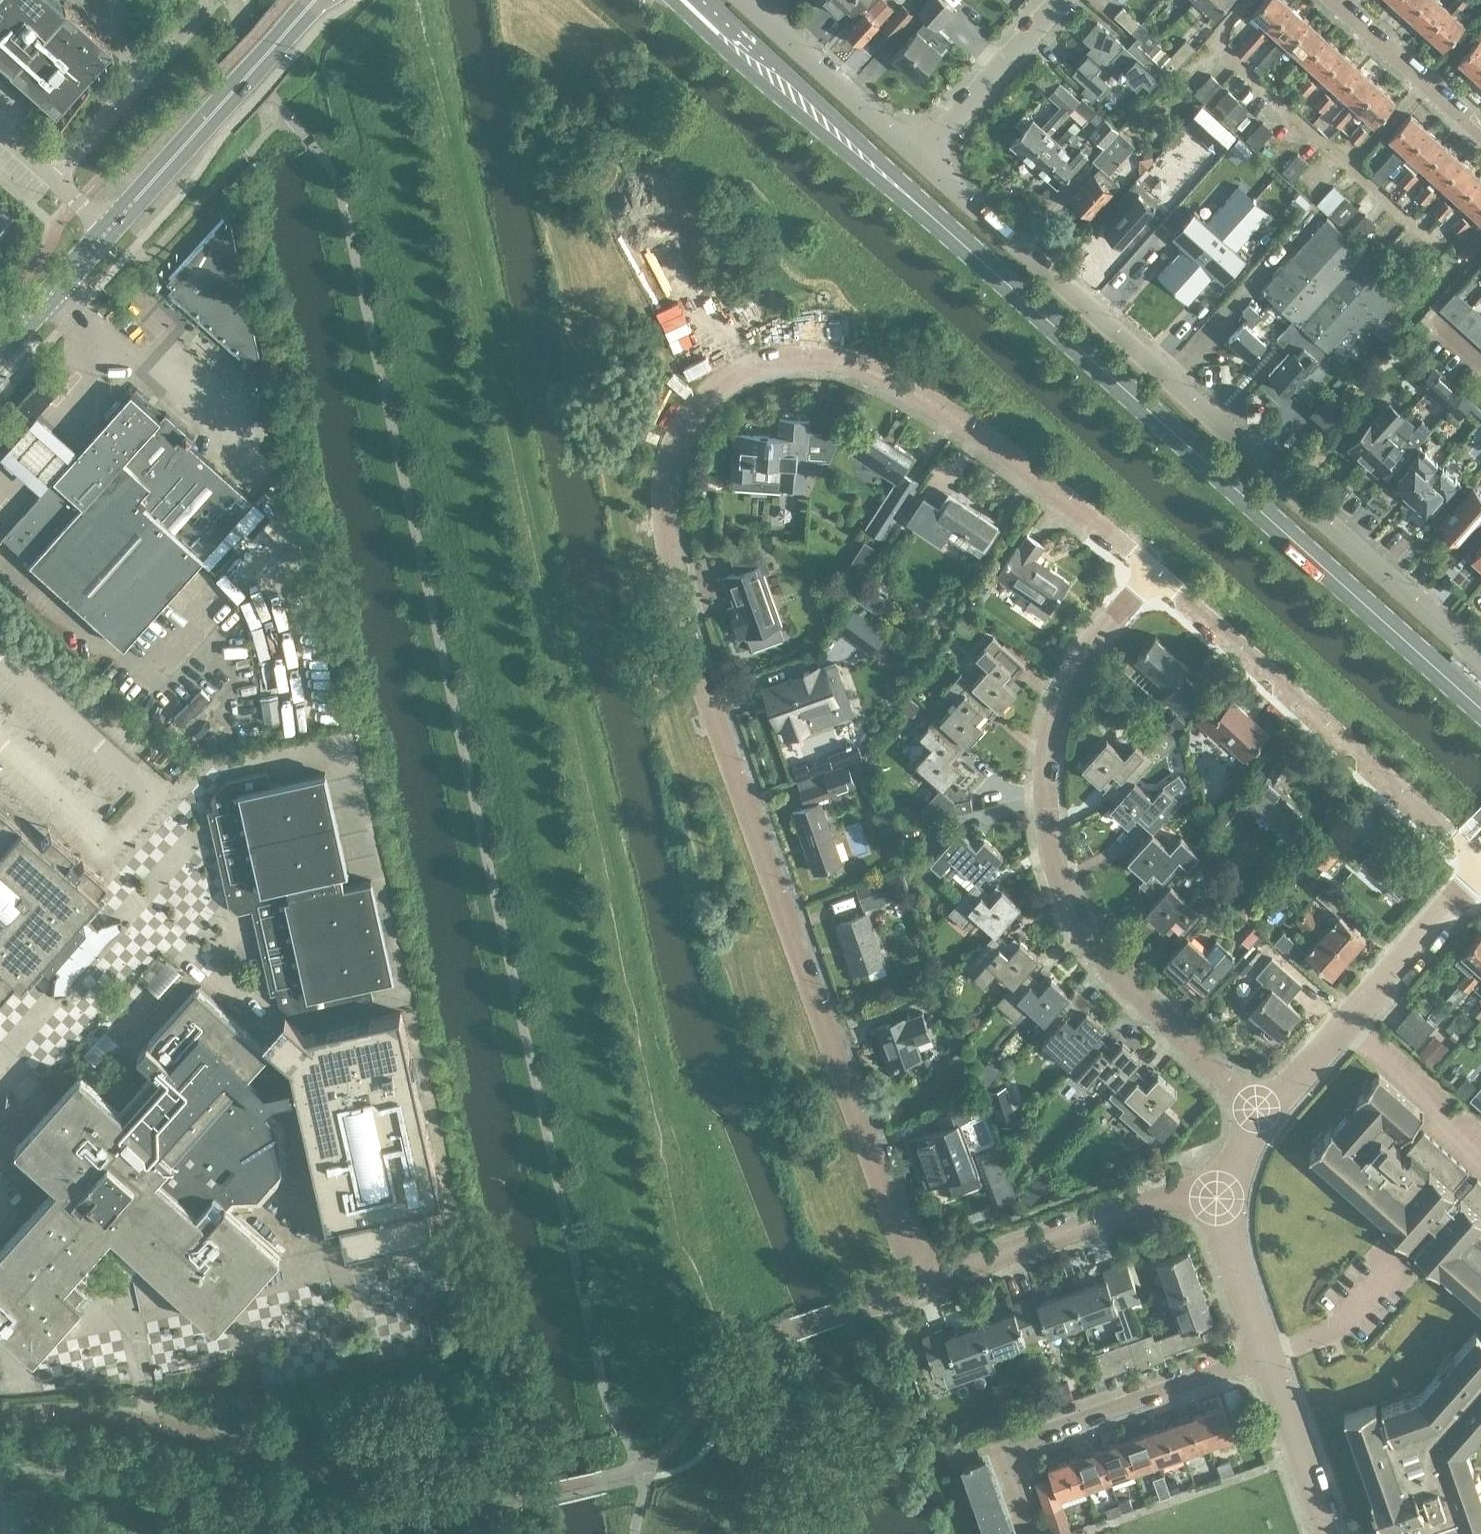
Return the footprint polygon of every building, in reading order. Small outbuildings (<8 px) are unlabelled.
[(8,70),(7,71),(54,113),(110,50),(111,50),(64,8),(62,9),(52,0),(0,0),(0,63),(8,70)] [(838,14),(848,2),(857,10),(859,8),(866,0),(822,0),(838,14)] [(859,8),(864,13),(847,31),(861,44),(878,26),(892,38),(915,13),(904,3),(898,10),(887,0),(866,0),(859,8)] [(893,56),(917,77),(941,50),(951,39),(939,28),(956,10),(945,0),(926,0),(917,11),(926,19),(893,56)] [(1188,6),(1197,14),(1204,6),(1214,16),(1229,0),(1194,0),(1188,6)] [(1262,22),(1236,51),(1245,59),(1270,30),(1292,7),(1284,0),(1266,0),(1253,14),(1262,22)] [(1409,15),(1423,0),(1392,0),(1409,15)] [(1409,15),(1426,31),(1447,8),(1439,0),(1423,0),(1409,15)] [(1461,8),(1462,9),(1470,0),(1453,0),(1454,1),(1448,7),(1455,13),(1461,8)] [(1171,73),(1195,47),(1186,38),(1169,57),(1155,44),(1162,37),(1151,27),(1149,30),(1123,6),(1114,16),(1140,40),(1137,43),(1171,73)] [(1309,23),(1292,7),(1270,30),(1279,38),(1254,67),(1262,75),(1287,46),(1309,23)] [(1447,8),(1426,31),(1444,47),(1465,24),(1447,8)] [(1115,53),(1123,44),(1098,21),(1077,43),(1087,53),(1078,62),(1080,64),(1072,73),(1087,85),(1099,73),(1097,71),(1102,65),(1104,67),(1113,57),(1110,53),(1112,51),(1115,53)] [(1326,38),(1309,23),(1287,46),(1305,61),(1326,38)] [(1476,77),(1480,72),(1480,36),(1480,38),(1459,61),(1476,77)] [(1343,54),(1326,38),(1305,61),(1322,77),(1343,54)] [(1360,69),(1343,54),(1322,77),(1339,93),(1360,69)] [(1288,81),(1299,68),(1290,60),(1279,73),(1288,81)] [(1377,85),(1360,69),(1339,93),(1348,101),(1343,108),(1342,107),(1331,119),(1333,120),(1324,130),(1330,136),(1340,127),(1340,128),(1351,116),(1351,115),(1357,109),(1356,108),(1377,85)] [(1204,102),(1221,84),(1211,74),(1194,92),(1204,102)] [(1305,96),(1317,84),(1308,76),(1297,88),(1305,96)] [(1011,144),(1027,158),(1048,135),(1079,100),(1060,83),(1049,95),(1061,106),(1041,128),(1032,120),(1011,144)] [(1395,101),(1377,85),(1356,108),(1357,109),(1366,117),(1361,124),(1360,123),(1349,136),(1358,143),(1369,131),(1368,131),(1374,124),(1395,101)] [(1233,126),(1249,109),(1228,90),(1211,108),(1222,118),(1223,117),(1233,126)] [(1323,112),(1334,100),(1325,92),(1314,104),(1323,112)] [(1079,100),(1075,105),(1089,119),(1097,110),(1083,97),(1079,100)] [(1389,138),(1398,146),(1371,175),(1380,183),(1391,171),(1406,154),(1428,131),(1410,115),(1389,138)] [(1199,135),(1169,168),(1188,186),(1217,154),(1220,157),(1238,137),(1214,116),(1207,123),(1210,126),(1202,136),(1214,146),(1213,147),(1199,135)] [(1092,215),(1112,192),(1120,183),(1109,173),(1135,145),(1125,135),(1135,124),(1129,118),(1119,130),(1118,131),(1104,119),(1090,134),(1104,146),(1093,159),(1100,166),(1093,175),(1092,174),(1072,197),(1092,215)] [(1257,149),(1274,130),(1263,120),(1246,139),(1257,149)] [(1048,135),(1027,158),(1042,172),(1075,135),(1069,129),(1057,142),(1048,135)] [(1445,146),(1428,131),(1406,154),(1424,170),(1445,146)] [(1075,135),(1042,172),(1058,186),(1091,149),(1084,143),(1076,136),(1075,135)] [(1445,146),(1424,170),(1441,185),(1462,162),(1445,146)] [(1292,180),(1308,162),(1298,152),(1282,170),(1292,180)] [(1462,162),(1441,185),(1458,201),(1479,177),(1462,162)] [(1396,200),(1407,188),(1419,176),(1410,168),(1398,180),(1399,180),(1388,193),(1396,200)] [(1458,201),(1475,216),(1480,210),(1480,179),(1479,177),(1458,201)] [(1124,207),(1106,227),(1122,242),(1159,200),(1136,180),(1117,200),(1124,207)] [(1425,204),(1436,192),(1427,184),(1416,196),(1425,204)] [(1185,246),(1159,276),(1188,302),(1215,272),(1224,280),(1245,257),(1236,249),(1268,213),(1252,199),(1239,187),(1207,222),(1194,211),(1173,235),(1185,246)] [(1342,225),(1358,207),(1347,197),(1331,215),(1342,225)] [(1328,213),(1332,209),(1320,198),(1316,202),(1328,213)] [(1442,220),(1453,208),(1444,199),(1433,211),(1442,220)] [(0,211),(0,214),(8,222),(17,212),(7,203),(0,211)] [(1360,241),(1376,224),(1365,213),(1349,231),(1360,241)] [(170,295),(177,302),(240,358),(243,354),(246,357),(260,354),(229,216),(225,217),(222,214),(164,279),(172,286),(166,291),(170,295)] [(1459,236),(1471,224),(1462,215),(1450,228),(1459,236)] [(1290,257),(1260,290),(1294,320),(1276,340),(1290,352),(1269,375),(1289,393),(1350,325),(1363,337),(1392,304),(1405,290),(1364,254),(1366,251),(1327,216),(1290,257)] [(1479,232),(1479,231),(1461,252),(1469,259),(1480,246),(1480,230),(1479,232)] [(157,278),(150,285),(158,291),(164,284),(157,278)] [(1463,297),(1456,290),(1439,308),(1447,316),(1463,297)] [(170,295),(165,301),(172,307),(177,302),(170,295)] [(1465,331),(1480,314),(1480,313),(1463,297),(1447,316),(1465,331)] [(1251,359),(1266,342),(1249,327),(1261,315),(1250,305),(1242,314),(1247,319),(1229,339),(1251,359)] [(1394,329),(1403,319),(1394,311),(1385,321),(1394,329)] [(1465,331),(1472,338),(1480,328),(1480,314),(1465,331)] [(1472,338),(1479,344),(1480,342),(1480,328),(1472,338)] [(1448,410),(1463,393),(1433,366),(1418,383),(1448,410)] [(17,404),(33,418),(38,412),(60,387),(44,373),(17,404)] [(100,425),(79,449),(41,491),(2,536),(124,645),(227,531),(251,553),(279,523),(253,501),(188,443),(193,437),(165,411),(159,418),(131,392),(100,425)] [(1479,412),(1480,408),(1480,401),(1465,392),(1460,402),(1479,412)] [(1340,417),(1350,405),(1339,395),(1329,406),(1340,417)] [(1349,446),(1364,460),(1395,427),(1405,415),(1390,401),(1379,413),(1349,446)] [(1327,426),(1336,416),(1321,403),(1312,413),(1327,426)] [(0,455),(41,491),(79,449),(38,412),(33,418),(0,455)] [(734,433),(731,478),(734,478),(734,488),(782,491),(782,489),(805,491),(806,467),(822,468),(823,460),(830,461),(842,434),(825,433),(809,432),(809,420),(780,418),(779,435),(734,433)] [(1395,427),(1364,460),(1379,474),(1402,449),(1408,454),(1428,433),(1419,425),(1408,438),(1395,427)] [(877,443),(880,439),(863,428),(848,451),(894,481),(907,462),(877,443)] [(1387,480),(1409,500),(1432,474),(1431,474),(1440,464),(1418,445),(1387,480)] [(1432,474),(1409,500),(1426,515),(1443,496),(1446,499),(1460,483),(1443,467),(1440,464),(1431,474),(1432,474)] [(894,481),(866,527),(883,538),(901,511),(920,481),(902,469),(894,481)] [(1442,523),(1449,529),(1446,533),(1458,544),(1480,518),(1480,493),(1477,489),(1465,503),(1463,501),(1442,523)] [(925,497),(909,520),(939,540),(945,531),(976,552),(994,526),(949,495),(940,507),(925,497)] [(1017,545),(997,574),(1023,592),(1026,588),(1035,594),(1029,604),(1045,615),(1069,580),(1036,557),(1044,545),(1028,534),(1019,546),(1017,545)] [(737,572),(727,575),(737,604),(735,605),(735,607),(730,609),(739,634),(747,631),(748,634),(777,623),(766,592),(762,593),(755,573),(767,568),(756,539),(729,549),(737,572)] [(1480,565),(1480,548),(1473,557),(1480,565)] [(887,632),(855,609),(841,628),(872,651),(887,632)] [(960,672),(959,672),(999,707),(1016,687),(1008,680),(1023,663),(991,636),(975,655),(987,665),(972,682),(960,672)] [(1136,657),(1137,658),(1135,661),(1130,659),(1122,668),(1130,674),(1141,662),(1169,687),(1163,693),(1184,711),(1203,690),(1183,673),(1189,667),(1155,636),(1136,657)] [(791,679),(765,688),(778,726),(782,725),(786,736),(854,712),(836,662),(819,669),(819,667),(790,677),(791,679)] [(999,707),(959,672),(943,691),(955,701),(940,719),(968,742),(985,723),(977,716),(991,701),(998,707),(999,707)] [(203,686),(176,714),(186,724),(214,696),(203,686)] [(279,697),(266,698),(268,719),(281,717),(279,697)] [(1245,759),(1269,733),(1237,704),(1231,710),(1218,699),(1198,721),(1219,739),(1221,737),(1245,759)] [(968,742),(940,719),(935,715),(919,734),(930,744),(916,761),(942,784),(921,807),(923,818),(974,808),(972,796),(970,797),(958,787),(956,789),(947,782),(961,766),(953,760),(968,742)] [(1109,775),(1113,779),(1103,791),(1115,802),(1136,780),(1155,759),(1180,740),(1179,735),(1161,729),(1143,749),(1136,743),(1126,755),(1108,739),(1083,766),(1102,783),(1109,775)] [(1174,764),(1184,758),(1176,746),(1167,752),(1174,764)] [(1280,786),(1296,760),(1283,752),(1269,776),(1268,775),(1247,799),(1279,828),(1300,804),(1280,786)] [(792,766),(797,779),(812,773),(807,760),(792,766)] [(817,798),(854,785),(847,764),(824,772),(827,781),(800,790),(805,803),(807,802),(808,805),(793,811),(814,871),(841,861),(820,801),(819,801),(817,798)] [(267,770),(229,778),(228,778),(212,797),(214,806),(207,808),(227,904),(239,912),(251,910),(270,994),(278,992),(280,1004),(292,1014),(373,996),(370,982),(393,977),(371,879),(345,885),(341,871),(347,870),(325,772),(270,784),(267,770)] [(1136,780),(1115,802),(1111,807),(1129,824),(1136,816),(1154,831),(1182,799),(1164,783),(1153,795),(1136,780)] [(1213,818),(1214,818),(1206,826),(1213,833),(1220,825),(1222,826),(1244,802),(1234,793),(1213,818)] [(0,803),(0,993),(16,975),(27,984),(46,962),(57,972),(96,927),(86,917),(105,896),(83,876),(88,870),(65,851),(60,856),(0,803)] [(1338,817),(1309,850),(1326,866),(1340,850),(1359,867),(1367,857),(1375,864),(1372,868),(1389,884),(1391,882),(1392,883),(1389,887),(1399,896),(1402,892),(1404,893),(1406,891),(1408,893),(1413,886),(1411,885),(1420,875),(1401,858),(1403,856),(1383,838),(1377,845),(1368,837),(1357,849),(1349,842),(1356,833),(1338,817)] [(961,864),(978,880),(1004,852),(985,835),(977,844),(960,828),(931,860),(950,877),(961,864)] [(1172,847),(1154,831),(1129,859),(1148,876),(1154,868),(1159,872),(1145,888),(1157,899),(1172,884),(1201,852),(1182,835),(1172,847)] [(900,869),(856,885),(864,909),(896,897),(892,886),(905,881),(900,869)] [(995,896),(978,880),(951,911),(969,927),(979,916),(997,932),(1022,904),(1003,887),(995,896)] [(1189,899),(1172,884),(1157,899),(1147,911),(1166,928),(1172,920),(1189,935),(1190,936),(1218,904),(1200,888),(1189,899)] [(1335,911),(1344,900),(1326,884),(1317,895),(1335,911)] [(1313,924),(1318,918),(1308,908),(1302,915),(1313,924)] [(854,972),(884,962),(866,912),(836,923),(854,972)] [(1340,914),(1323,933),(1349,956),(1365,937),(1340,914)] [(1313,924),(1302,915),(1296,922),(1307,931),(1313,924)] [(1014,947),(997,932),(978,954),(976,952),(965,965),(984,982),(995,969),(1012,984),(996,1002),(998,1004),(1029,969),(1028,969),(1040,955),(1021,939),(1014,947)] [(1293,959),(1303,948),(1284,932),(1275,943),(1293,959)] [(1332,975),(1349,956),(1323,933),(1306,953),(1332,975)] [(1463,953),(1480,969),(1480,933),(1463,953)] [(1206,951),(1190,936),(1189,935),(1164,963),(1182,979),(1178,984),(1196,1000),(1207,988),(1208,988),(1236,956),(1217,939),(1206,951)] [(1263,982),(1247,1000),(1247,1004),(1268,1022),(1263,1028),(1264,1032),(1269,1037),(1274,1037),(1279,1032),(1280,1034),(1301,1010),(1283,994),(1288,988),(1293,992),(1302,982),(1273,956),(1256,975),(1263,982)] [(1046,984),(1029,969),(998,1004),(1015,1019),(1028,1004),(1047,1021),(1064,1002),(1064,1001),(1071,993),(1053,977),(1046,984)] [(1468,990),(1479,978),(1470,970),(1459,982),(1468,990)] [(26,1179),(27,1194),(39,1204),(0,1248),(0,1326),(32,1355),(35,1355),(85,1300),(83,1299),(93,1288),(76,1272),(112,1232),(214,1324),(218,1324),(280,1254),(280,1253),(231,1208),(235,1203),(259,1203),(287,1172),(284,1124),(266,1108),(239,1084),(249,1073),(268,1051),(268,1049),(200,987),(194,986),(146,1042),(147,1043),(138,1053),(155,1069),(119,1108),(79,1072),(14,1146),(37,1166),(26,1179)] [(1082,1017),(1064,1002),(1047,1021),(1081,1052),(1068,1067),(1069,1068),(1099,1033),(1107,1026),(1088,1009),(1082,1017)] [(1416,1006),(1407,1016),(1426,1033),(1435,1024),(1416,1006)] [(402,1011),(303,1033),(299,1029),(282,1047),(290,1054),(295,1081),(265,1087),(249,1073),(239,1084),(266,1108),(275,1098),(299,1093),(327,1222),(341,1218),(348,1247),(434,1227),(428,1200),(442,1196),(402,1011)] [(906,1016),(874,1027),(888,1069),(921,1057),(916,1043),(932,1038),(922,1011),(907,1017),(906,1016)] [(1407,1016),(1398,1025),(1418,1043),(1426,1033),(1407,1016)] [(1421,1050),(1434,1062),(1451,1043),(1438,1032),(1421,1050)] [(1117,1049),(1099,1033),(1069,1068),(1076,1074),(1086,1083),(1099,1069),(1117,1086),(1135,1066),(1142,1058),(1124,1041),(1117,1049)] [(102,1036),(87,1048),(97,1060),(112,1048),(102,1036)] [(955,1047),(949,1056),(959,1062),(964,1052),(955,1047)] [(1153,1082),(1135,1066),(1117,1086),(1151,1117),(1148,1121),(1163,1135),(1180,1116),(1166,1104),(1178,1091),(1160,1074),(1153,1082)] [(1473,1229),(1479,1223),(1480,1224),(1480,1182),(1477,1178),(1462,1196),(1453,1189),(1469,1171),(1424,1131),(1408,1149),(1411,1152),(1407,1157),(1389,1141),(1396,1133),(1402,1139),(1424,1114),(1423,1113),(1422,1114),(1379,1076),(1380,1075),(1379,1074),(1352,1105),(1353,1106),(1354,1105),(1355,1106),(1333,1131),(1332,1130),(1332,1129),(1331,1128),(1309,1153),(1310,1154),(1311,1153),(1385,1219),(1385,1220),(1384,1219),(1383,1220),(1408,1242),(1409,1241),(1408,1240),(1409,1239),(1417,1246),(1416,1247),(1415,1247),(1414,1248),(1439,1270),(1440,1269),(1439,1268),(1440,1267),(1480,1303),(1480,1236),(1473,1229)] [(989,1088),(1001,1123),(1019,1117),(1007,1082),(989,1088)] [(1470,1098),(1480,1108),(1480,1086),(1470,1098)] [(938,1124),(970,1113),(966,1102),(934,1113),(938,1124)] [(958,1120),(908,1138),(909,1140),(910,1139),(913,1138),(922,1161),(918,1163),(926,1185),(925,1185),(926,1187),(952,1177),(955,1185),(979,1176),(958,1120)] [(1033,1186),(1022,1195),(1028,1202),(1039,1193),(1033,1186)] [(1154,1248),(1169,1290),(1200,1279),(1187,1244),(1171,1250),(1169,1242),(1154,1248)] [(1104,1274),(1071,1286),(1083,1318),(1118,1305),(1117,1303),(1139,1295),(1126,1257),(1102,1266),(1104,1274)] [(1200,1279),(1169,1290),(1181,1324),(1154,1334),(1151,1328),(1093,1349),(1101,1372),(1133,1360),(1135,1365),(1161,1356),(1160,1351),(1205,1335),(1200,1319),(1212,1314),(1200,1279)] [(1035,1290),(1022,1295),(1036,1333),(1048,1328),(1048,1330),(1083,1318),(1071,1286),(1038,1298),(1035,1290)] [(1012,1308),(979,1320),(990,1350),(1025,1338),(1025,1337),(1036,1333),(1022,1295),(1009,1299),(1012,1308)] [(955,1363),(990,1350),(979,1320),(946,1332),(943,1323),(921,1331),(935,1368),(955,1361),(955,1363)] [(1477,1329),(1476,1330),(1477,1331),(1421,1393),(1384,1406),(1383,1405),(1382,1406),(1384,1410),(1379,1412),(1376,1404),(1344,1415),(1345,1416),(1346,1416),(1374,1495),(1373,1496),(1372,1495),(1371,1496),(1382,1527),(1384,1527),(1383,1526),(1384,1526),(1387,1533),(1471,1533),(1470,1532),(1480,1528),(1480,1482),(1478,1483),(1465,1446),(1480,1428),(1480,1333),(1477,1329)] [(1223,1402),(1197,1410),(1208,1441),(1234,1432),(1223,1402)] [(1197,1410),(1173,1419),(1183,1450),(1208,1441),(1197,1410)] [(1173,1419),(1148,1427),(1158,1458),(1183,1450),(1173,1419)] [(1148,1427),(1123,1436),(1134,1467),(1158,1458),(1148,1427)] [(1123,1436),(1098,1444),(1109,1475),(1134,1467),(1123,1436)] [(1098,1444),(1073,1453),(1084,1484),(1109,1475),(1098,1444)] [(1037,1478),(1046,1505),(1061,1501),(1058,1492),(1084,1484),(1073,1453),(1048,1462),(1052,1472),(1037,1478)] [(962,1464),(963,1466),(971,1486),(993,1478),(985,1455),(962,1464)] [(993,1478),(971,1486),(978,1509),(1001,1501),(993,1478)] [(1001,1501),(978,1509),(986,1531),(1009,1523),(1001,1501)] [(1046,1505),(1056,1533),(1074,1533),(1072,1529),(1071,1529),(1061,1501),(1046,1505)] [(986,1531),(987,1533),(1013,1533),(1009,1523),(986,1531)]
